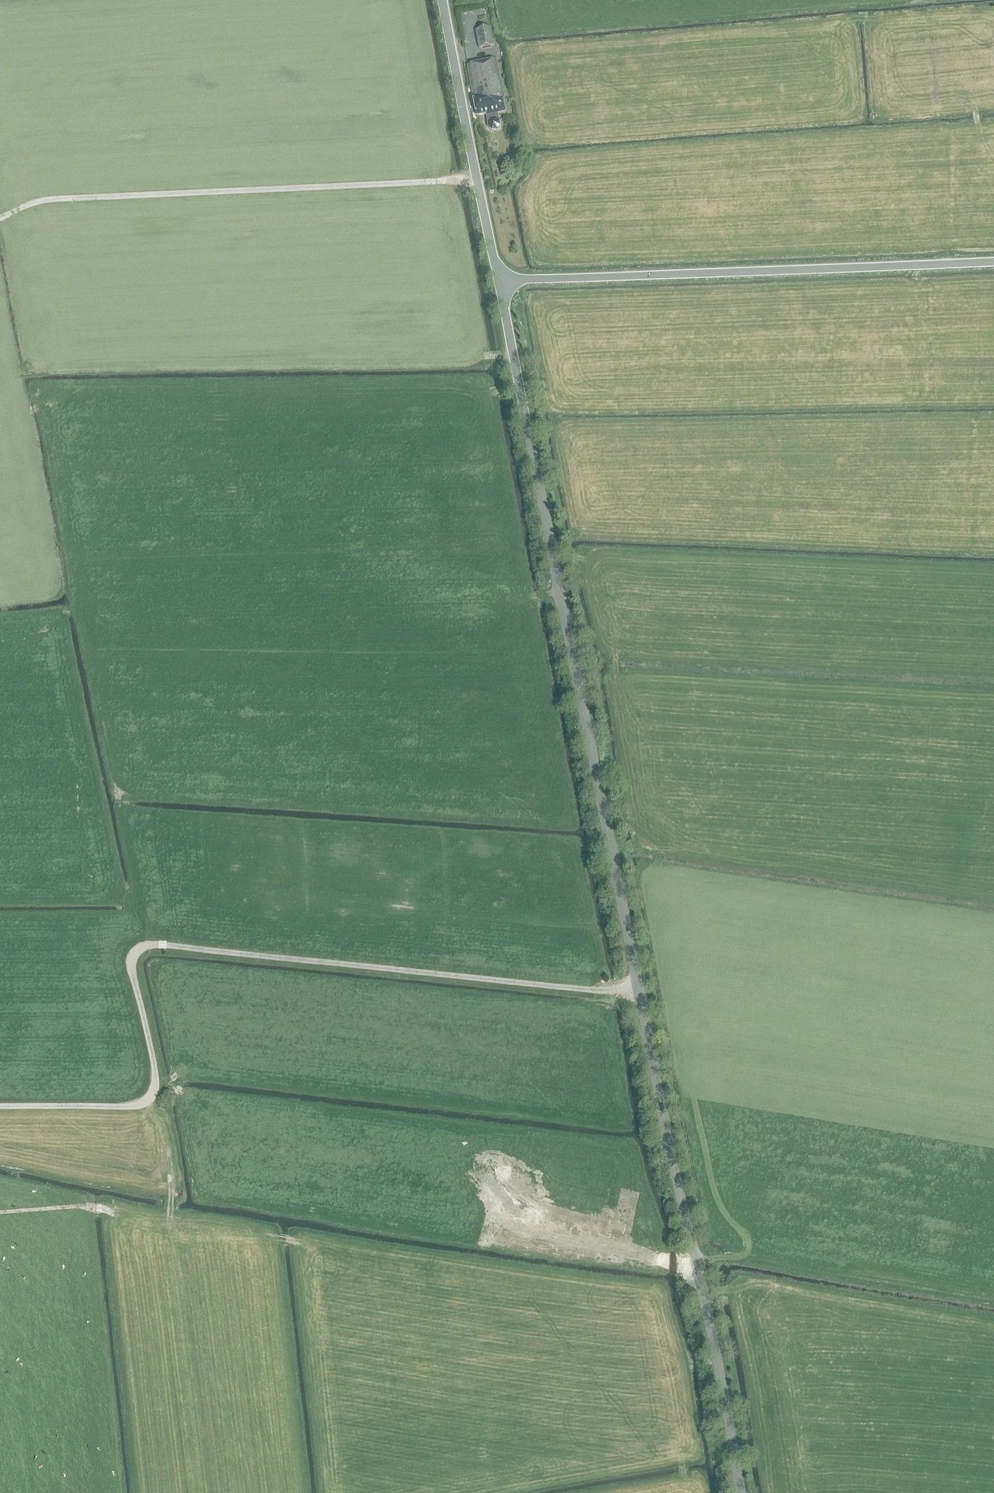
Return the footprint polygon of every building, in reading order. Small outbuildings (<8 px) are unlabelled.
[(493,46),(490,28),(475,31),(479,49),(493,46)] [(504,99),(496,59),(493,60),(492,60),(470,64),(470,65),(466,65),(472,97),(476,116),(486,114),(487,123),(489,131),(500,129),(498,120),(498,121),(496,113),(505,111),(502,99),(504,99)]
